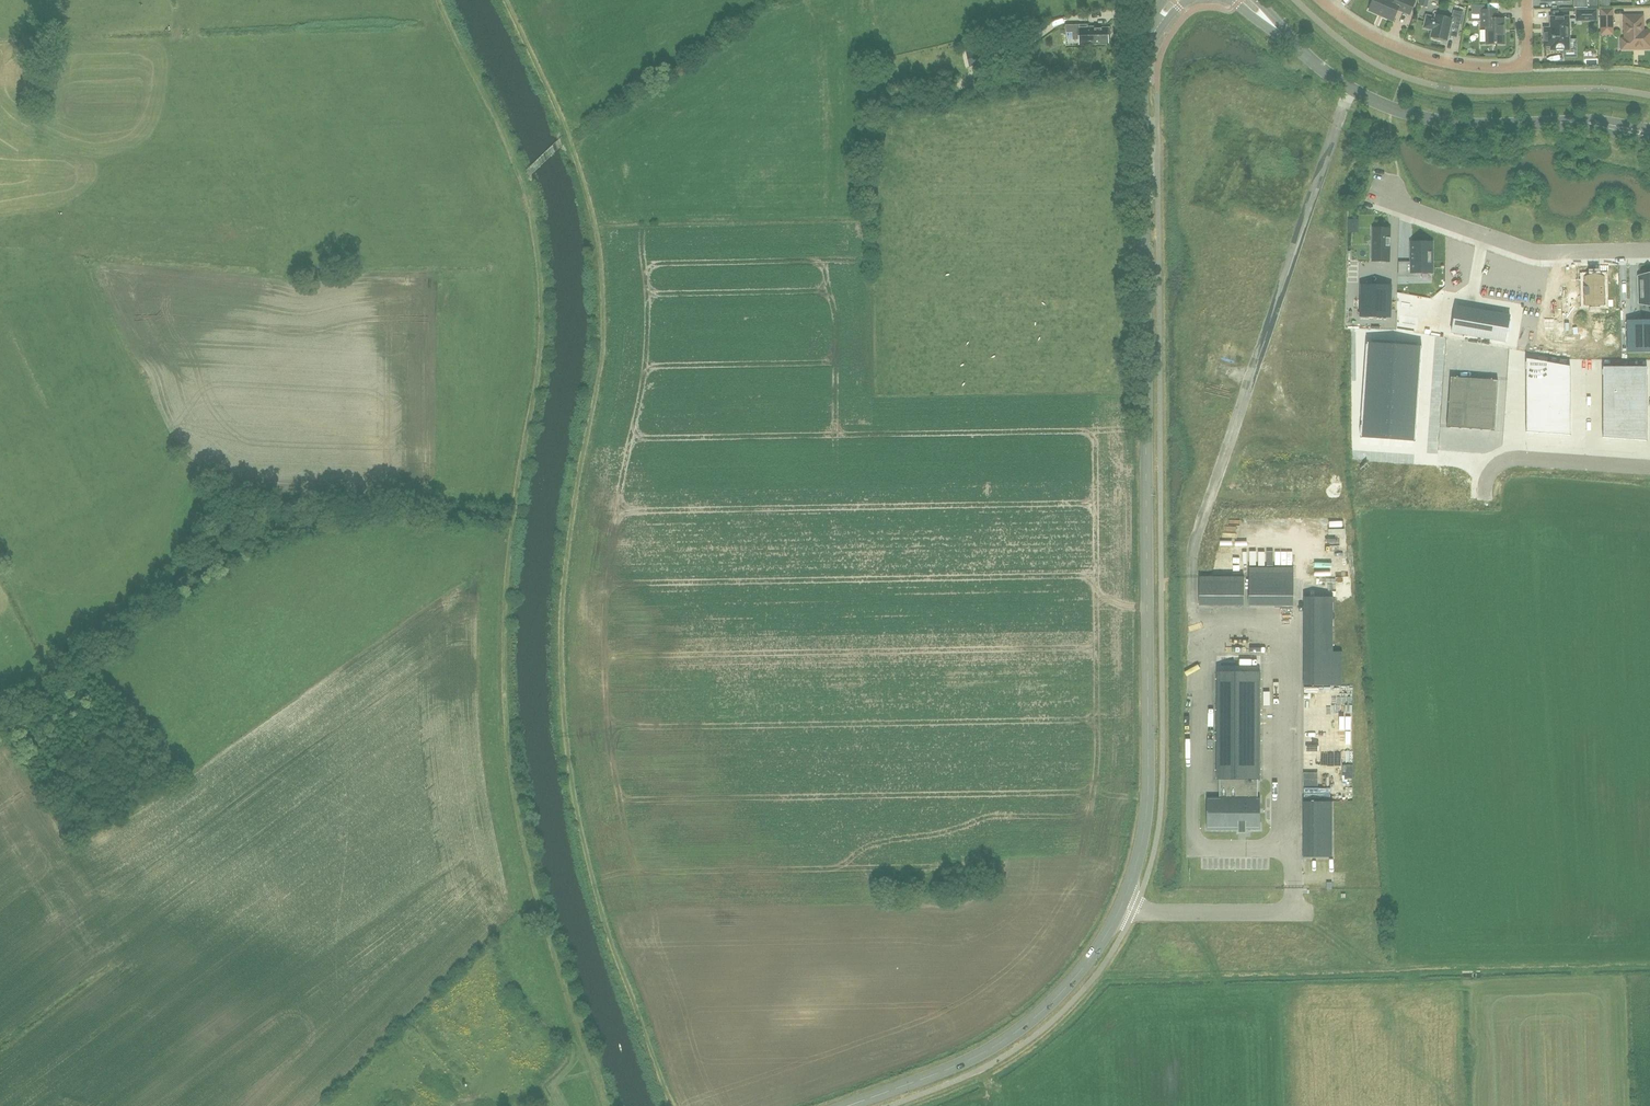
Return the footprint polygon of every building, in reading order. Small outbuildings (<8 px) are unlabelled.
[(1370,8),(1372,9),(1371,10),(1377,13),(1377,11),(1383,14),(1382,16),(1393,20),(1398,9),(1410,14),(1415,1),(1412,0),(1373,0),(1370,8)] [(1600,9),(1600,31),(1613,31),(1613,9),(1600,9)] [(1432,30),(1432,31),(1431,36),(1433,37),(1433,39),(1444,42),(1445,39),(1447,40),(1448,34),(1457,36),(1462,12),(1454,10),(1452,16),(1446,15),(1445,17),(1436,15),(1435,17),(1426,15),(1424,28),(1432,30)] [(1469,13),(1469,22),(1482,21),(1482,22),(1482,27),(1486,27),(1487,44),(1504,44),(1504,19),(1497,19),(1497,10),(1485,10),(1484,10),(1481,10),(1481,12),(1472,13),(1469,13)] [(1596,10),(1576,10),(1577,20),(1597,20),(1596,10)] [(1622,49),(1649,48),(1649,31),(1643,31),(1642,16),(1625,16),(1625,39),(1622,39),(1622,49)] [(1544,28),(1544,46),(1551,46),(1551,50),(1564,50),(1564,58),(1576,58),(1576,41),(1569,41),(1569,21),(1569,17),(1551,17),(1551,28),(1544,28)] [(1109,40),(1109,28),(1097,28),(1097,26),(1087,26),(1087,30),(1079,30),(1079,24),(1066,24),(1066,31),(1073,31),(1073,41),(1079,41),(1079,43),(1108,43),(1108,40),(1109,40)] [(987,66),(993,64),(989,47),(973,51),(976,63),(985,61),(987,66)] [(1373,228),(1372,261),(1389,261),(1390,228),(1373,228)] [(1412,243),(1412,272),(1432,272),(1432,243),(1412,243)] [(1583,287),(1584,295),(1585,295),(1585,305),(1603,304),(1604,308),(1614,308),(1613,300),(1604,300),(1603,277),(1585,277),(1585,287),(1583,287)] [(1639,305),(1649,305),(1649,278),(1639,278),(1639,305)] [(1361,287),(1360,320),(1389,321),(1390,288),(1361,287)] [(1456,307),(1452,332),(1506,342),(1510,316),(1456,307)] [(1627,351),(1645,351),(1645,334),(1649,334),(1649,318),(1627,318),(1627,351)] [(1367,342),(1360,438),(1415,442),(1422,346),(1367,342)] [(1526,358),(1526,432),(1570,435),(1571,366),(1526,358)] [(1603,367),(1603,437),(1647,441),(1647,367),(1603,367)] [(1450,377),(1447,428),(1495,431),(1498,380),(1450,377)] [(1205,540),(1219,540),(1219,531),(1205,531),(1205,540)] [(1249,605),(1293,606),(1294,568),(1249,568),(1249,605)] [(1199,576),(1199,605),(1244,606),(1244,577),(1199,576)] [(1333,596),(1303,596),(1305,685),(1342,685),(1342,651),(1334,651),(1333,596)] [(1257,829),(1257,813),(1257,779),(1260,779),(1261,671),(1217,671),(1217,779),(1220,779),(1220,797),(1209,797),(1209,829),(1257,829)] [(1337,745),(1312,745),(1312,760),(1331,760),(1331,768),(1336,768),(1337,745)] [(1332,800),(1304,800),(1304,857),(1332,857),(1332,800)]
